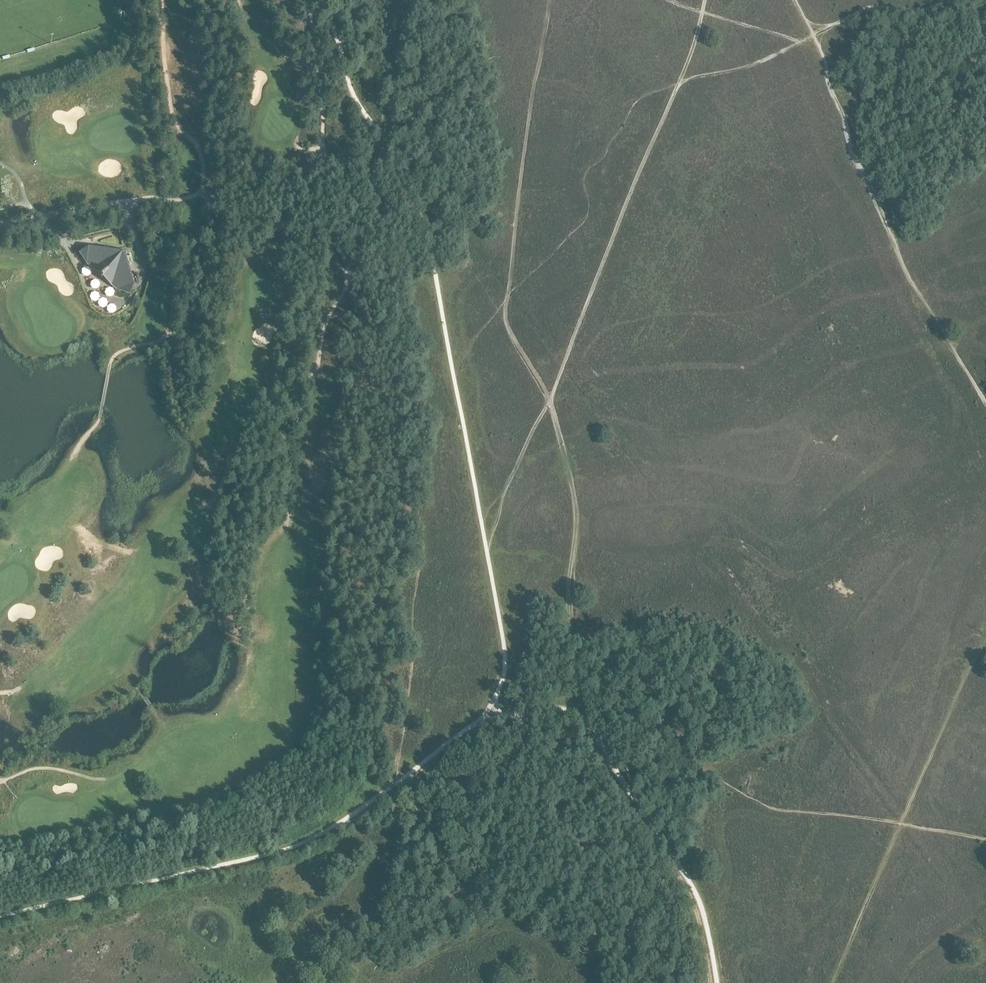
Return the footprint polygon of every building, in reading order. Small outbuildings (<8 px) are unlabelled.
[(114,250),(94,247),(83,251),(89,264),(98,267),(105,272),(101,277),(102,279),(106,274),(113,280),(117,290),(134,286),(125,254),(124,251),(114,250)]
